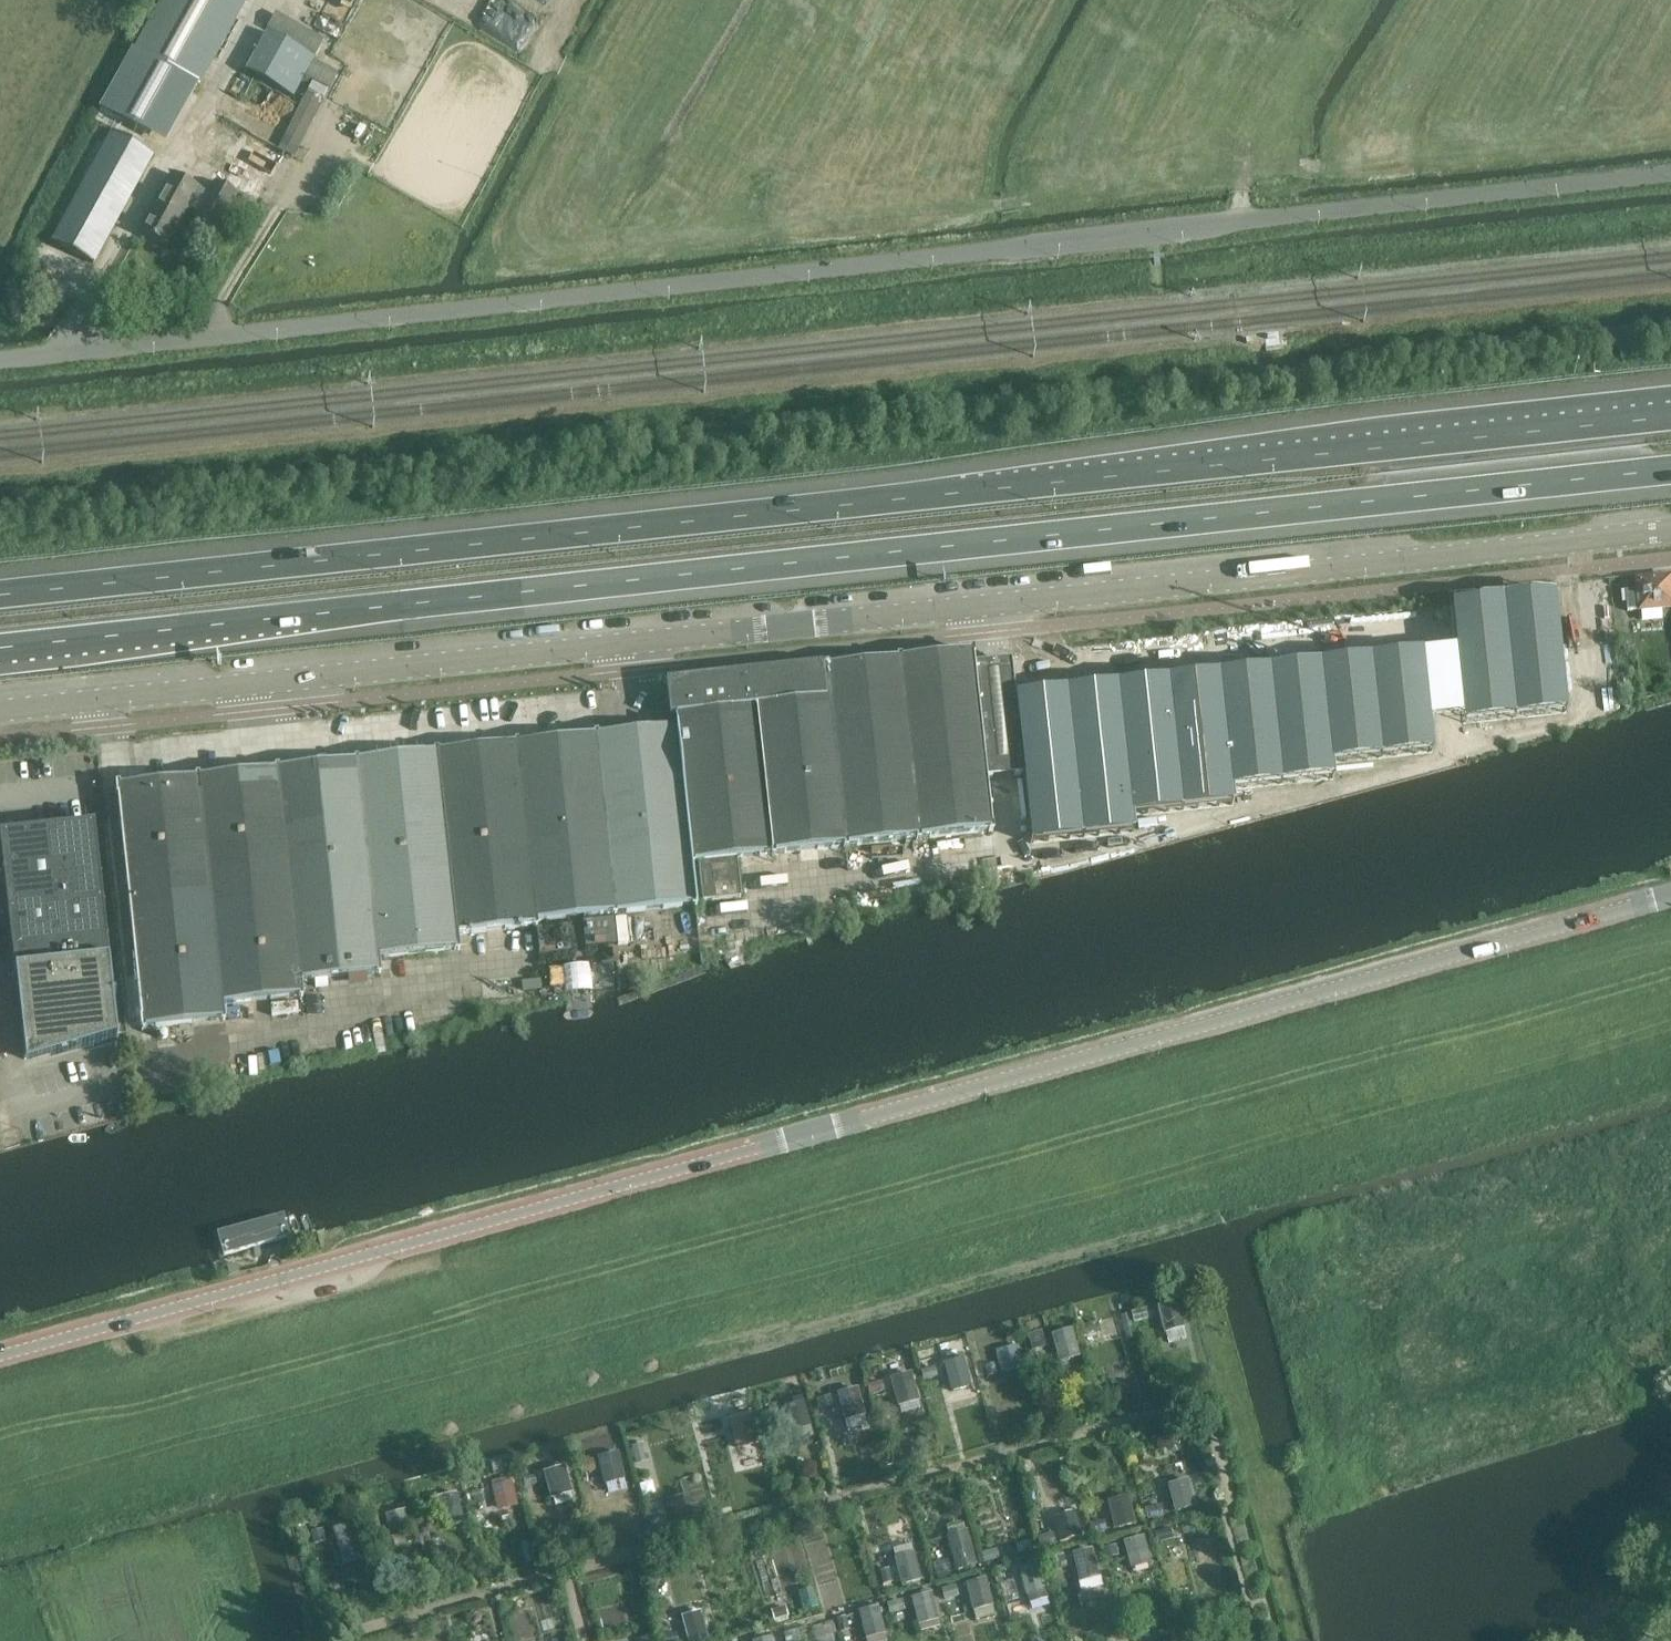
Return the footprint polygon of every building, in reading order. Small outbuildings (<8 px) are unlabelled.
[(135,49),(199,86),(246,0),(162,0),(135,49)] [(242,69),(231,86),(246,95),(256,79),(291,100),(315,59),(265,30),(242,70),(242,69)] [(52,241),(92,265),(153,154),(112,131),(98,122),(49,213),(62,221),(52,241)] [(165,248),(198,188),(174,176),(141,234),(165,248)] [(218,233),(227,216),(239,193),(216,180),(195,220),(218,233)] [(1633,578),(1634,589),(1625,590),(1627,609),(1637,608),(1637,611),(1670,607),(1670,574),(1633,578)] [(1419,651),(1016,693),(1032,839),(1130,828),(1129,817),(1229,806),(1227,788),(1331,776),(1330,763),(1430,752),(1428,740),(1463,736),(1565,721),(1554,589),(1451,598),(1454,642),(1419,645),(1419,651)] [(683,727),(677,728),(691,863),(698,862),(703,901),(741,897),(737,858),(992,831),(987,779),(973,653),(678,684),(683,727)] [(677,728),(595,737),(614,914),(696,907),(691,863),(677,728)] [(595,737),(517,745),(535,922),(614,914),(595,737)] [(517,745),(439,753),(458,935),(536,927),(535,922),(517,745)] [(439,753),(358,761),(379,958),(460,949),(458,935),(439,753)] [(358,761),(279,770),(302,982),(380,973),(379,958),(358,761)] [(145,780),(170,777),(168,762),(144,765),(145,780)] [(279,770),(199,778),(223,1005),(303,997),(302,982),(279,770)] [(199,778),(117,787),(141,1028),(225,1020),(199,778)] [(4,879),(14,972),(25,1069),(117,1042),(108,962),(95,825),(0,836),(0,844),(3,870),(4,879)] [(545,990),(615,989),(614,964),(544,965),(545,990)] [(211,1228),(220,1260),(330,1229),(318,1196),(211,1228)] [(1186,1339),(1183,1329),(1185,1328),(1178,1301),(1157,1306),(1164,1334),(1167,1333),(1170,1343),(1186,1339)] [(1149,1320),(1146,1309),(1131,1313),(1134,1324),(1149,1320)] [(1099,1333),(1097,1323),(1082,1327),(1084,1337),(1099,1333)] [(1073,1329),(1051,1335),(1059,1363),(1081,1358),(1073,1329)] [(1047,1348),(1044,1337),(1029,1341),(1032,1352),(1047,1348)] [(1020,1342),(997,1348),(1003,1371),(1026,1365),(1020,1342)] [(993,1363),(990,1352),(981,1354),(984,1365),(993,1363)] [(964,1359),(944,1365),(951,1392),(972,1387),(964,1359)] [(938,1378),(936,1367),(920,1371),(923,1382),(938,1378)] [(920,1401),(912,1372),(890,1379),(898,1408),(920,1401)] [(885,1392),(882,1381),(867,1385),(870,1396),(885,1392)] [(866,1416),(858,1388),(837,1394),(844,1422),(866,1416)] [(833,1406),(830,1395),(816,1399),(819,1410),(833,1406)] [(812,1427),(804,1400),(783,1407),(791,1433),(812,1427)] [(760,1444),(752,1414),(728,1420),(736,1451),(760,1444)] [(670,1448),(682,1445),(679,1436),(668,1440),(670,1448)] [(648,1456),(644,1444),(630,1448),(633,1459),(648,1456)] [(626,1489),(624,1481),(626,1480),(619,1452),(597,1458),(605,1486),(608,1485),(610,1493),(626,1489)] [(596,1470),(593,1458),(578,1462),(581,1473),(596,1470)] [(551,1500),(553,1499),(556,1507),(573,1502),(571,1494),(573,1493),(565,1466),(543,1472),(551,1500)] [(1189,1479),(1167,1485),(1174,1513),(1197,1507),(1189,1479)] [(516,1496),(512,1481),(491,1486),(495,1501),(516,1496)] [(1137,1525),(1129,1495),(1107,1501),(1114,1530),(1137,1525)] [(444,1528),(465,1523),(458,1496),(437,1501),(444,1528)] [(1165,1516),(1162,1504),(1146,1508),(1149,1520),(1165,1516)] [(405,1510),(385,1516),(391,1539),(412,1533),(405,1510)] [(1082,1538),(1075,1510),(1054,1515),(1061,1543),(1082,1538)] [(1108,1531),(1105,1520),(1089,1525),(1091,1535),(1108,1531)] [(1183,1534),(1195,1531),(1193,1523),(1181,1526),(1183,1534)] [(363,1561),(360,1552),(361,1551),(353,1524),(333,1529),(340,1556),(341,1556),(343,1566),(363,1561)] [(968,1525),(947,1532),(958,1570),(980,1563),(968,1525)] [(1174,1539),(1171,1528),(1155,1533),(1158,1543),(1174,1539)] [(1057,1545),(1054,1533),(1037,1537),(1040,1550),(1057,1545)] [(1152,1564),(1144,1536),(1123,1542),(1131,1570),(1152,1564)] [(1100,1578),(1093,1548),(1072,1554),(1079,1583),(1100,1578)] [(922,1581),(915,1553),(894,1558),(901,1586),(922,1581)] [(1068,1567),(1065,1556),(1050,1560),(1052,1571),(1068,1567)] [(1040,1564),(1019,1570),(1026,1597),(1047,1591),(1040,1564)] [(1015,1582),(1012,1571),(997,1575),(1000,1586),(1015,1582)] [(973,1612),(974,1612),(976,1621),(996,1616),(993,1607),(994,1607),(986,1578),(965,1584),(973,1612)] [(959,1597),(956,1586),(942,1590),(945,1601),(959,1597)] [(918,1626),(919,1626),(921,1633),(940,1628),(938,1621),(939,1621),(932,1593),(911,1598),(918,1626)] [(906,1611),(903,1600),(887,1604),(890,1615),(906,1611)] [(879,1606),(858,1611),(866,1640),(886,1634),(879,1606)] [(681,1616),(687,1640),(696,1640),(708,1638),(701,1610),(681,1616)] [(850,1631),(846,1616),(836,1619),(841,1633),(850,1631)] [(662,1636),(658,1637),(659,1640),(679,1640),(677,1632),(662,1636)]
